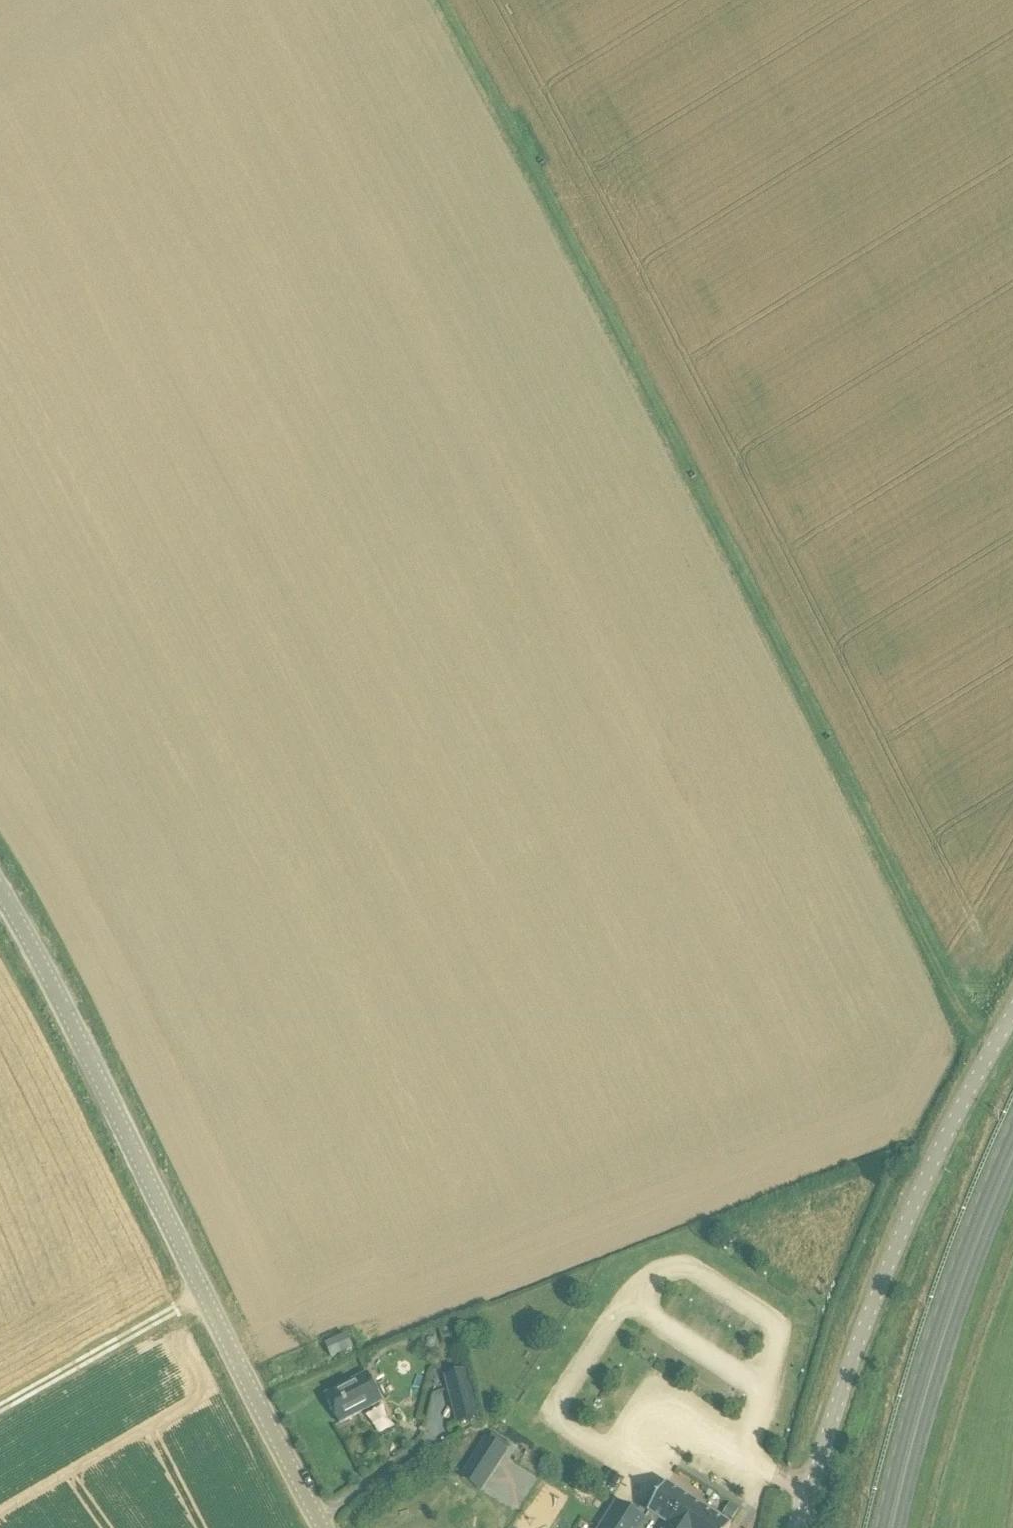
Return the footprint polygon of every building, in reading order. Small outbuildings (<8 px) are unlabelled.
[(325,1345),(331,1359),(352,1350),(346,1336),(325,1345)] [(463,1371),(444,1376),(448,1391),(467,1386),(463,1371)] [(326,1397),(340,1424),(381,1402),(367,1375),(326,1397)] [(471,1402),(467,1386),(448,1391),(452,1407),(471,1402)] [(484,1436),(458,1477),(479,1491),(506,1449),(484,1436)] [(731,1526),(667,1485),(648,1513),(650,1514),(646,1520),(617,1502),(601,1527),(730,1527),(731,1526)] [(732,1520),(738,1509),(729,1503),(722,1514),(732,1520)]
